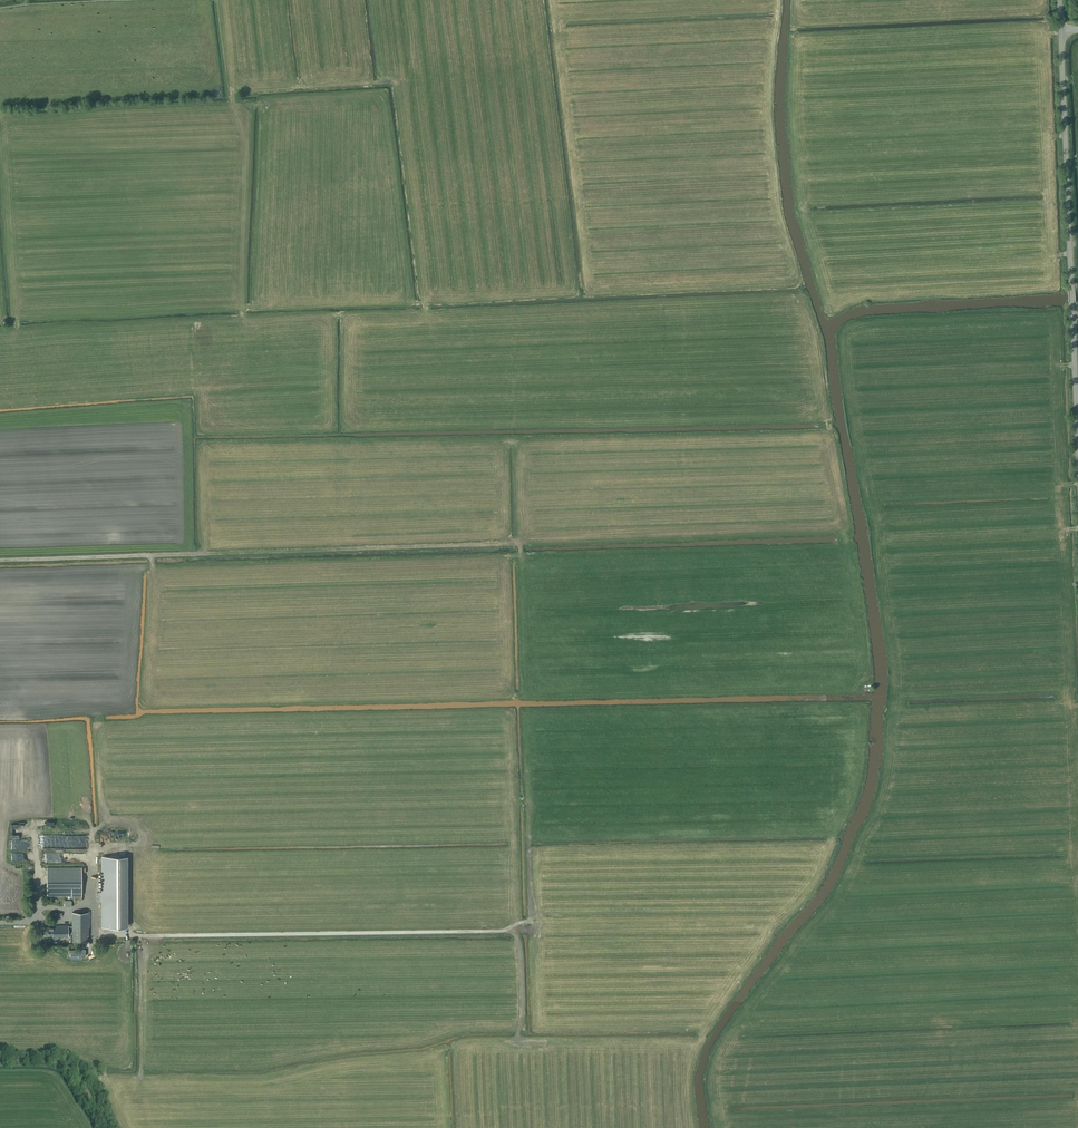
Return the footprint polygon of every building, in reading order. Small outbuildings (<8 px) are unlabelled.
[(126,856),(102,856),(102,926),(127,926),(126,856)] [(73,900),(82,900),(82,867),(46,867),(46,896),(73,896),(73,900)] [(69,930),(73,930),(73,941),(89,941),(89,912),(72,912),(72,926),(69,926),(69,925),(53,925),(53,927),(45,927),(45,936),(53,936),(53,937),(69,937),(69,930)]
